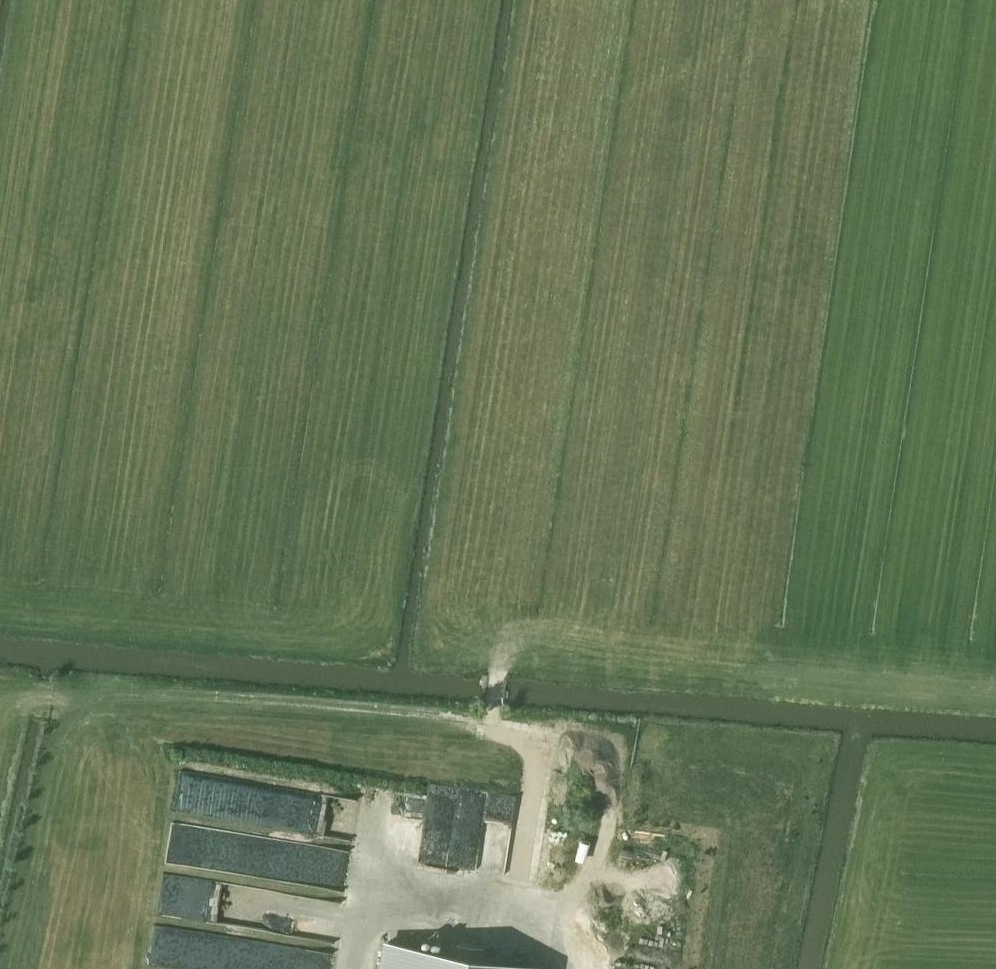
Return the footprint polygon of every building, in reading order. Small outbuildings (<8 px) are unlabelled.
[(181,769),(174,809),(193,812),(200,773),(181,769)] [(454,799),(450,865),(481,867),(485,801),(454,799)] [(344,852),(349,847),(346,845),(296,828),(289,846),(284,840),(287,831),(283,829),(275,854),(279,849),(291,853),(305,839),(300,854),(308,862),(303,876),(298,874),(294,885),(290,889),(297,895),(295,903),(310,909),(321,919),(336,924),(348,892),(335,888),(333,885),(344,852)] [(549,963),(551,950),(488,939),(487,947),(494,948),(493,953),(549,963)] [(548,968),(532,965),(531,966),(477,957),(479,945),(461,942),(459,954),(405,946),(405,945),(388,942),(384,968),(548,968)]
